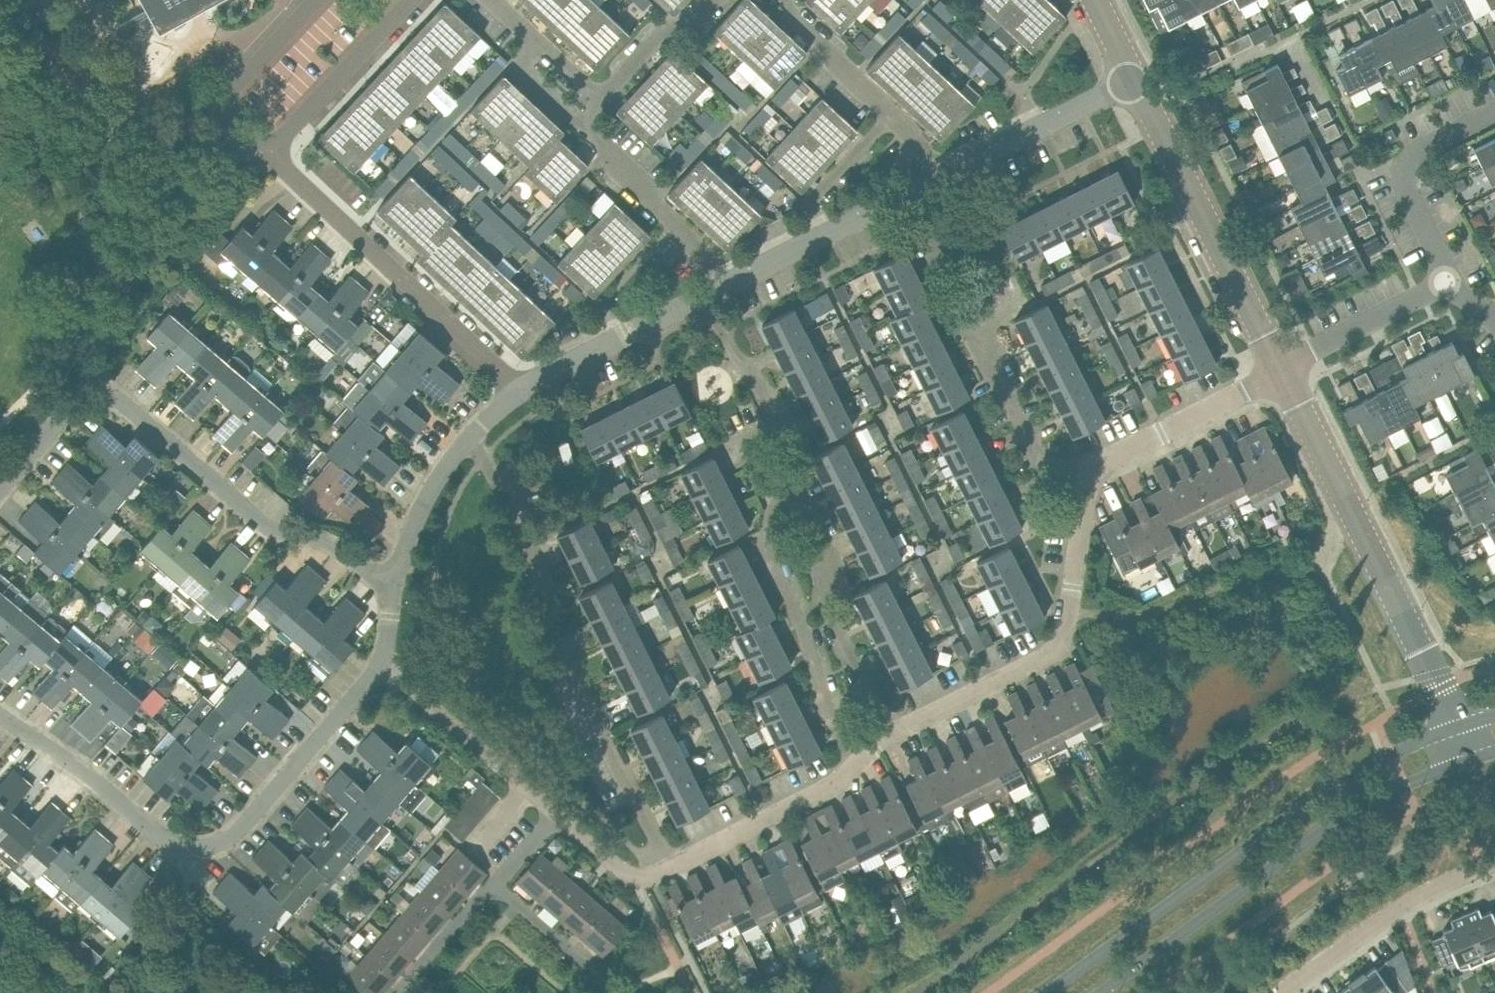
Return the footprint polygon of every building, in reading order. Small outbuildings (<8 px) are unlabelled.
[(163,24),(189,9),(187,7),(195,2),(196,5),(205,0),(150,0),(163,24)] [(537,13),(549,0),(524,0),(537,13)] [(552,27),(577,0),(549,0),(537,13),(552,27)] [(567,41),(600,5),(594,0),(577,0),(552,27),(567,41)] [(651,2),(652,1),(651,0),(634,0),(625,9),(636,18),(651,2)] [(632,0),(625,8),(625,9),(634,0),(632,0)] [(673,14),(686,0),(658,0),(673,14)] [(751,0),(742,0),(713,31),(729,45),(761,10),(751,0)] [(841,33),(855,18),(836,0),(805,0),(841,33)] [(866,0),(836,0),(855,18),(869,3),(866,0)] [(906,1),(914,9),(922,0),(907,0),(906,1)] [(950,10),(940,0),(939,0),(932,8),(942,18),(950,10)] [(988,10),(998,0),(977,0),(988,10)] [(988,10),(1003,24),(1026,0),(998,0),(988,10)] [(1003,24),(1018,38),(1051,3),(1047,0),(1026,0),(1003,24)] [(1149,9),(1157,5),(1168,28),(1185,19),(1176,0),(1144,0),(1149,9)] [(1185,19),(1201,11),(1196,0),(1176,0),(1185,19)] [(1201,11),(1218,3),(1216,0),(1196,0),(1201,11)] [(1388,31),(1393,42),(1401,38),(1413,61),(1429,53),(1418,29),(1409,34),(1404,22),(1404,21),(1393,0),(1391,0),(1381,5),(1386,16),(1390,14),(1396,25),(1388,29),(1387,29),(1388,31)] [(1404,22),(1409,34),(1418,29),(1429,53),(1447,44),(1441,33),(1440,33),(1427,9),(1420,13),(1413,0),(1398,0),(1402,8),(1406,6),(1412,17),(1404,21),(1404,22)] [(1434,5),(1427,9),(1440,33),(1441,33),(1456,25),(1444,2),(1447,0),(1432,0),(1434,5)] [(1444,2),(1456,25),(1472,17),(1463,0),(1447,0),(1444,2)] [(1472,17),(1488,9),(1483,0),(1463,0),(1472,17)] [(1488,9),(1494,5),(1494,0),(1483,0),(1488,9)] [(446,3),(443,5),(432,18),(467,51),(481,36),(446,3)] [(1058,8),(1057,9),(1051,3),(1018,38),(1033,52),(1066,17),(1063,15),(1058,8)] [(582,55),(585,52),(615,19),(600,5),(567,41),(582,55)] [(1371,37),(1372,39),(1383,61),(1390,58),(1396,70),(1413,61),(1401,38),(1393,42),(1388,31),(1387,29),(1388,29),(1377,7),(1365,13),(1370,24),(1374,22),(1380,33),(1371,37)] [(744,59),(777,24),(761,10),(729,45),(744,59)] [(887,20),(896,27),(905,17),(896,10),(887,20)] [(931,29),(938,21),(928,12),(921,19),(931,29)] [(432,18),(418,33),(453,66),(467,51),(432,18)] [(963,38),(971,29),(960,18),(952,27),(963,38)] [(1355,45),(1356,47),(1361,58),(1353,62),(1365,86),(1382,77),(1376,65),(1383,61),(1372,39),(1371,37),(1363,42),(1357,30),(1361,28),(1356,18),(1344,24),(1355,46),(1355,45)] [(598,69),(630,34),(615,19),(585,52),(582,55),(598,69)] [(896,27),(887,20),(877,32),(885,39),(896,27)] [(938,21),(931,29),(941,40),(949,32),(938,21)] [(759,73),(792,38),(777,24),(744,59),(759,73)] [(1338,54),(1343,65),(1336,69),(1348,94),(1365,86),(1353,62),(1361,58),(1356,47),(1355,45),(1355,46),(1347,50),(1341,38),(1345,36),(1340,26),(1328,32),(1339,54),(1338,54)] [(1260,32),(1259,35),(1261,40),(1273,34),(1270,27),(1260,32)] [(978,51),(986,43),(971,29),(963,38),(978,51)] [(1242,49),(1254,43),(1248,32),(1236,38),(1242,49)] [(418,33),(404,48),(439,81),(453,66),(418,33)] [(880,54),(872,62),(866,68),(882,82),(914,47),(899,33),(880,54)] [(774,87),(807,52),(792,38),(759,73),(774,87)] [(1242,49),(1236,38),(1225,44),(1231,55),(1242,49)] [(868,57),(876,48),(868,40),(860,49),(868,57)] [(961,58),(969,49),(958,40),(950,48),(961,58)] [(993,65),(1001,57),(986,43),(978,51),(993,65)] [(897,96),(930,61),(914,47),(882,82),(897,96)] [(404,48),(390,63),(425,96),(439,81),(404,48)] [(1210,65),(1222,60),(1216,48),(1204,54),(1210,65)] [(969,49),(961,58),(972,67),(979,59),(969,49)] [(709,83),(674,50),(659,65),(694,98),(709,83)] [(494,76),(498,72),(508,61),(501,54),(486,68),(494,76)] [(704,71),(711,64),(701,54),(693,62),(704,71)] [(1210,65),(1204,54),(1193,60),(1198,71),(1210,65)] [(993,65),(1002,74),(1010,65),(1001,57),(993,65)] [(912,111),(945,75),(930,61),(897,96),(912,111)] [(390,63),(375,78),(411,111),(425,96),(390,63)] [(1277,63),(1264,70),(1268,78),(1245,89),(1254,106),(1278,94),(1274,86),(1284,81),(1286,80),(1286,81),(1298,75),(1294,67),(1282,73),(1277,63)] [(719,85),(726,78),(711,64),(704,71),(719,85)] [(659,65),(645,81),(680,114),(694,98),(659,65)] [(991,86),(999,78),(987,67),(980,75),(991,86)] [(472,83),(480,91),(494,76),(486,68),(472,83)] [(503,75),(500,79),(490,90),(470,108),(486,124),(518,89),(503,75)] [(927,125),(960,90),(945,75),(912,111),(927,125)] [(375,78),(361,93),(397,126),(411,111),(375,78)] [(734,100),(742,92),(726,78),(719,85),(734,100)] [(781,87),(789,95),(798,85),(790,78),(781,87)] [(1286,80),(1284,81),(1274,86),(1278,94),(1254,106),(1262,122),(1286,111),(1282,103),(1294,97),(1306,91),(1302,83),(1290,89),(1286,81),(1286,80)] [(680,114),(645,81),(631,96),(666,129),(680,114)] [(457,98),(466,106),(480,91),(472,83),(457,98)] [(789,95),(781,87),(772,98),(780,105),(789,95)] [(502,138),(534,104),(518,89),(486,124),(502,138)] [(975,104),(961,90),(960,90),(927,125),(942,139),(975,104)] [(742,92),(734,100),(744,108),(751,100),(742,92)] [(361,93),(360,95),(347,108),(383,141),(397,126),(361,93)] [(631,96),(617,111),(652,144),(666,129),(631,96)] [(822,97),(808,111),(808,112),(843,145),(857,130),(822,97)] [(1294,97),(1282,103),(1286,111),(1262,122),(1270,138),(1294,127),(1290,119),(1301,114),(1302,113),(1303,113),(1314,107),(1310,99),(1298,105),(1294,97)] [(443,113),(452,121),(466,106),(457,98),(443,113)] [(715,117),(724,126),(738,111),(729,102),(715,117)] [(517,152),(549,118),(534,104),(502,138),(517,152)] [(1302,113),(1301,114),(1290,119),(1294,127),(1270,138),(1278,155),(1302,143),(1298,135),(1311,129),(1333,118),(1326,106),(1316,111),(1318,115),(1307,121),(1303,113),(1302,113)] [(753,118),(761,126),(772,115),(764,107),(753,118)] [(347,108),(336,120),(333,123),(369,156),(383,141),(347,108)] [(1203,116),(1209,128),(1220,123),(1214,111),(1203,116)] [(843,145),(808,112),(794,127),(829,160),(843,145)] [(429,128),(438,136),(452,121),(443,113),(429,128)] [(701,133),(710,141),(724,126),(715,117),(701,133)] [(559,138),(564,132),(549,118),(517,152),(531,166),(532,167),(559,138)] [(761,126),(753,118),(743,128),(751,136),(761,126)] [(1311,129),(1298,135),(1302,143),(1278,155),(1287,171),(1310,159),(1306,151),(1319,145),(1341,134),(1334,122),(1324,127),(1326,131),(1315,137),(1311,129)] [(333,123),(319,138),(355,171),(369,156),(333,123)] [(829,160),(794,127),(779,143),(810,171),(815,175),(829,160)] [(1228,139),(1222,127),(1211,132),(1217,144),(1228,139)] [(438,136),(429,128),(419,138),(428,147),(438,136)] [(1381,133),(1381,134),(1387,144),(1397,138),(1391,128),(1381,133)] [(734,153),(742,145),(727,131),(719,139),(734,153)] [(687,148),(696,156),(710,141),(701,133),(687,148)] [(458,155),(465,147),(454,137),(447,145),(458,155)] [(573,152),(559,138),(532,167),(531,166),(525,172),(541,187),(573,152)] [(1319,145),(1306,151),(1310,159),(1287,171),(1295,187),(1318,175),(1314,167),(1326,161),(1327,161),(1349,150),(1343,138),(1332,144),(1334,148),(1323,153),(1319,145)] [(1474,149),(1482,166),(1494,160),(1494,138),(1474,149)] [(815,175),(810,171),(779,143),(765,158),(800,191),(815,175)] [(1225,160),(1236,155),(1230,143),(1219,148),(1225,160)] [(446,166),(453,158),(439,144),(431,152),(446,166)] [(742,145),(734,153),(745,164),(753,155),(742,145)] [(465,147),(458,155),(468,164),(475,157),(465,147)] [(687,148),(672,164),(681,172),(696,156),(687,148)] [(402,159),(412,169),(422,159),(412,149),(402,159)] [(575,181),(589,166),(573,152),(541,187),(556,201),(575,181)] [(1327,161),(1326,161),(1314,167),(1318,175),(1295,187),(1302,201),(1303,203),(1328,191),(1324,183),(1335,178),(1335,177),(1357,166),(1351,154),(1340,160),(1342,164),(1331,169),(1327,161)] [(701,157),(684,176),(669,192),(684,207),(717,172),(701,157)] [(461,181),(468,172),(453,158),(446,166),(461,181)] [(387,174),(398,183),(412,169),(402,159),(387,174)] [(764,182),(772,174),(756,159),(748,167),(764,182)] [(1482,166),(1491,184),(1494,182),(1494,160),(1482,166)] [(488,184),(496,174),(485,164),(476,173),(488,184)] [(1134,201),(1118,170),(1095,182),(1110,213),(1134,201)] [(475,195),(483,186),(468,172),(461,181),(475,195)] [(684,207),(699,221),(732,186),(717,172),(684,207)] [(398,183),(387,174),(374,187),(384,197),(398,183)] [(378,209),(385,216),(384,217),(391,222),(393,223),(426,188),(411,174),(391,195),(378,209)] [(488,184),(497,192),(505,183),(496,174),(488,184)] [(772,174),(764,182),(773,190),(781,182),(772,174)] [(1463,177),(1453,182),(1457,191),(1468,187),(1463,177)] [(573,190),(581,198),(590,189),(582,181),(573,190)] [(1110,213),(1095,182),(1071,193),(1087,224),(1110,213)] [(699,221),(714,235),(747,200),(732,186),(699,221)] [(1328,191),(1303,203),(1302,201),(1291,207),(1299,225),(1323,213),(1327,221),(1338,215),(1339,215),(1339,214),(1335,206),(1346,201),(1348,205),(1359,199),(1353,187),(1331,198),(1328,191)] [(408,237),(441,202),(426,188),(393,223),(395,225),(401,232),(402,232),(408,237)] [(558,206),(567,213),(581,198),(573,190),(558,206)] [(1087,224),(1071,193),(1048,205),(1063,236),(1087,224)] [(483,216),(490,209),(481,200),(474,207),(483,216)] [(511,219),(519,210),(508,200),(500,208),(511,219)] [(729,249),(762,214),(747,200),(714,235),(729,249)] [(650,234),(615,201),(601,217),(636,250),(650,234)] [(450,222),(451,223),(456,217),(441,202),(408,237),(415,244),(414,245),(421,250),(422,251),(450,222)] [(1339,215),(1338,215),(1327,221),(1323,213),(1299,225),(1307,241),(1331,229),(1335,237),(1346,232),(1347,231),(1347,230),(1343,222),(1354,217),(1356,221),(1367,215),(1361,203),(1339,214),(1339,215)] [(1063,236),(1048,205),(1024,217),(1040,248),(1063,236)] [(544,221),(552,229),(567,213),(558,206),(544,221)] [(230,240),(221,232),(205,251),(233,275),(240,267),(283,217),(274,208),(253,233),(243,225),(230,240)] [(499,230),(505,223),(490,209),(483,216),(499,230)] [(511,219),(519,227),(528,219),(519,210),(511,219)] [(272,250),(294,225),(283,217),(240,267),(259,283),(281,258),(272,250)] [(622,265),(636,250),(601,217),(586,232),(622,265)] [(1024,217),(1001,229),(1017,260),(1040,248),(1024,217)] [(1347,231),(1346,232),(1335,237),(1331,229),(1307,241),(1315,257),(1339,245),(1343,253),(1354,248),(1355,247),(1355,246),(1351,238),(1362,233),(1364,237),(1375,231),(1369,219),(1347,230),(1347,231)] [(552,229),(544,221),(530,235),(539,243),(552,229)] [(465,236),(451,223),(450,222),(422,251),(417,257),(420,260),(425,266),(426,265),(432,271),(465,236)] [(514,244),(520,237),(505,223),(499,230),(514,244)] [(622,265),(586,232),(572,247),(603,276),(607,280),(622,265)] [(1355,247),(1354,248),(1343,253),(1339,245),(1315,257),(1324,274),(1347,262),(1351,271),(1364,264),(1359,255),(1371,249),(1373,253),(1383,248),(1377,235),(1355,246),(1355,247)] [(447,285),(480,250),(465,236),(432,271),(439,278),(439,279),(445,283),(447,285)] [(529,258),(535,251),(520,237),(514,244),(529,258)] [(312,241),(291,266),(281,258),(259,283),(279,300),(322,250),(312,241)] [(607,280),(603,276),(572,247),(558,262),(593,295),(607,280)] [(1107,263),(1121,256),(1117,247),(1102,254),(1107,263)] [(1168,269),(1157,247),(1126,263),(1137,285),(1168,269)] [(310,283),(332,258),(322,250),(279,300),(298,316),(320,291),(310,283)] [(462,299),(495,264),(480,250),(447,285),(449,287),(455,294),(456,293),(462,299)] [(544,272),(551,265),(535,251),(529,258),(544,272)] [(917,276),(905,252),(874,268),(886,292),(917,276)] [(1107,263),(1102,254),(1087,261),(1092,271),(1107,263)] [(477,313),(481,310),(510,278),(495,264),(462,299),(469,306),(474,311),(477,313)] [(551,265),(544,272),(555,283),(562,276),(551,265)] [(1296,268),(1283,274),(1290,289),(1303,282),(1296,268)] [(1180,294),(1168,269),(1137,285),(1149,309),(1180,294)] [(1063,285),(1075,280),(1070,270),(1054,277),(1060,287),(1063,285)] [(350,274),(328,299),(320,291),(298,316),(317,333),(328,320),(360,283),(350,274)] [(917,276),(886,292),(897,314),(890,317),(891,319),(922,304),(929,300),(917,276)] [(1060,287),(1054,277),(1040,283),(1045,294),(1060,287)] [(493,327),(525,292),(510,278),(481,310),(477,313),(479,315),(485,321),(486,321),(493,327)] [(336,349),(347,336),(357,324),(348,316),(370,292),(360,283),(328,320),(317,333),(336,349)] [(573,300),(581,292),(571,283),(563,291),(573,300)] [(852,302),(843,284),(834,288),(843,306),(852,302)] [(1101,303),(1110,299),(1103,285),(1094,289),(1101,303)] [(508,341),(540,306),(525,292),(493,327),(499,333),(499,334),(505,339),(508,341)] [(836,310),(827,292),(818,296),(827,314),(836,310)] [(1085,313),(1095,308),(1088,293),(1077,299),(1085,313)] [(1193,318),(1180,294),(1149,309),(1162,334),(1193,318)] [(1110,299),(1101,303),(1109,319),(1118,315),(1110,299)] [(1027,342),(1058,327),(1046,303),(1015,319),(1027,342)] [(934,327),(922,304),(891,319),(903,342),(934,327)] [(556,320),(541,307),(540,306),(508,341),(509,343),(515,349),(523,356),(556,320)] [(774,348),(805,332),(793,308),(762,324),(774,348)] [(1095,308),(1085,313),(1092,328),(1102,323),(1095,308)] [(169,311),(148,336),(157,344),(136,369),(145,377),(188,327),(169,311)] [(857,336),(867,331),(860,315),(850,320),(857,336)] [(1204,340),(1193,318),(1162,334),(1173,356),(1204,340)] [(841,343),(851,339),(843,324),(834,329),(841,343)] [(186,369),(207,344),(188,327),(145,377),(156,386),(177,361),(186,369)] [(945,350),(934,327),(903,342),(915,365),(945,350)] [(1069,350),(1058,327),(1027,342),(1038,366),(1069,350)] [(356,328),(348,337),(358,345),(365,336),(356,328)] [(1419,357),(1419,359),(1425,369),(1417,373),(1429,397),(1445,389),(1433,365),(1441,361),(1436,351),(1435,349),(1434,349),(1427,353),(1421,342),(1425,340),(1419,330),(1407,336),(1418,358),(1419,357)] [(419,331),(406,346),(403,350),(452,393),(461,383),(436,362),(444,352),(419,331)] [(867,331),(857,336),(863,349),(873,344),(867,331)] [(1125,352),(1136,347),(1128,331),(1117,336),(1125,352)] [(817,355),(805,332),(774,348),(786,371),(817,355)] [(1435,349),(1436,351),(1441,361),(1433,365),(1445,389),(1475,374),(1463,351),(1458,353),(1452,340),(1443,345),(1437,334),(1429,338),(1434,349),(1435,349)] [(348,337),(347,336),(336,349),(331,354),(333,356),(343,364),(359,346),(358,345),(348,337)] [(1402,365),(1402,366),(1407,377),(1400,381),(1413,405),(1414,405),(1429,397),(1417,373),(1425,369),(1419,359),(1419,357),(1418,358),(1410,362),(1405,350),(1409,348),(1403,338),(1391,344),(1397,355),(1402,365)] [(851,339),(841,343),(849,359),(858,354),(851,339)] [(1108,360),(1117,355),(1110,340),(1100,345),(1108,360)] [(1204,340),(1173,356),(1185,380),(1216,365),(1204,340)] [(207,344),(186,369),(195,377),(174,402),(184,410),(226,360),(207,344)] [(1136,347),(1125,352),(1132,366),(1142,361),(1136,347)] [(452,393),(403,350),(386,369),(411,391),(419,382),(444,403),(452,393)] [(957,373),(945,350),(915,365),(927,389),(951,376),(957,373)] [(1081,374),(1069,350),(1038,366),(1050,389),(1081,374)] [(236,355),(231,355),(226,360),(184,410),(194,419),(215,394),(225,402),(246,377),(251,372),(250,366),(236,355)] [(829,379),(817,355),(786,371),(798,394),(829,379)] [(1117,355),(1108,360),(1115,374),(1124,370),(1117,355)] [(1376,393),(1383,405),(1391,401),(1403,425),(1420,416),(1414,405),(1413,405),(1400,381),(1393,385),(1387,373),(1402,366),(1402,365),(1397,355),(1382,363),(1370,369),(1375,380),(1379,378),(1385,389),(1377,393),(1376,393)] [(360,380),(370,388),(420,431),(428,422),(403,400),(411,391),(386,369),(375,359),(358,378),(360,380)] [(881,382),(891,378),(882,361),(873,366),(881,382)] [(857,375),(864,389),(874,385),(867,370),(857,375)] [(1361,401),(1360,401),(1367,413),(1375,409),(1387,433),(1403,425),(1391,401),(1383,405),(1376,393),(1377,393),(1366,371),(1353,377),(1359,388),(1363,386),(1369,397),(1361,401)] [(957,373),(951,376),(927,389),(938,412),(969,397),(957,373)] [(1093,397),(1081,374),(1050,389),(1062,413),(1093,397)] [(246,377),(225,402),(234,410),(212,434),(222,443),(265,393),(246,377)] [(891,378),(881,382),(889,397),(898,392),(891,378)] [(1147,397),(1157,392),(1150,378),(1141,383),(1147,397)] [(840,402),(829,379),(798,394),(809,418),(840,402)] [(1343,409),(1350,423),(1358,419),(1369,442),(1387,433),(1375,409),(1367,413),(1360,401),(1361,401),(1350,379),(1337,385),(1343,396),(1347,394),(1352,405),(1343,409)] [(359,413),(378,429),(379,429),(386,420),(411,441),(420,431),(370,388),(360,380),(343,400),(349,405),(353,408),(359,413)] [(690,413),(675,381),(651,393),(667,424),(690,413)] [(874,385),(864,389),(872,405),(882,400),(874,385)] [(1141,402),(1134,386),(1124,391),(1131,407),(1141,402)] [(276,420),(284,410),(265,393),(222,443),(232,451),(253,427),(263,435),(276,420)] [(667,424),(651,393),(628,405),(644,436),(667,424)] [(1062,413),(1074,436),(1105,420),(1093,397),(1062,413)] [(809,418),(821,441),(852,426),(840,402),(809,418)] [(349,405),(333,423),(343,432),(393,475),(401,465),(376,444),(385,434),(379,429),(378,429),(359,413),(353,408),(349,405)] [(644,436),(628,405),(604,417),(620,448),(644,436)] [(905,429),(914,424),(906,408),(897,413),(905,429)] [(1481,415),(1486,426),(1494,422),(1494,413),(1493,409),(1481,415)] [(963,411),(956,414),(932,426),(943,450),(974,434),(963,411)] [(604,417),(581,429),(597,460),(620,448),(604,417)] [(126,445),(101,423),(93,433),(143,476),(160,457),(135,435),(126,445)] [(878,425),(870,430),(876,443),(885,438),(878,425)] [(1265,449),(1255,454),(1254,455),(1272,490),(1281,509),(1287,506),(1278,487),(1292,480),(1264,426),(1256,431),(1265,449)] [(326,452),(332,457),(333,457),(351,472),(352,472),(359,464),(384,485),(393,475),(343,432),(326,452)] [(1433,439),(1438,450),(1455,443),(1450,432),(1433,439)] [(143,476),(93,433),(84,443),(109,464),(102,473),(126,495),(143,476)] [(986,458),(974,434),(943,450),(955,473),(986,458)] [(1211,439),(1220,458),(1210,463),(1228,499),(1247,489),(1234,464),(1235,464),(1220,435),(1211,439)] [(1245,459),(1235,464),(1234,464),(1247,489),(1252,500),(1272,490),(1254,455),(1255,454),(1245,436),(1236,440),(1245,459)] [(704,440),(689,447),(694,457),(709,449),(704,440)] [(855,465),(844,441),(812,457),(823,481),(855,465)] [(257,443),(244,460),(254,468),(267,451),(257,443)] [(1190,473),(1193,479),(1209,509),(1209,508),(1214,518),(1232,509),(1227,499),(1228,499),(1210,463),(1201,444),(1192,449),(1201,468),(1191,473),(1190,473)] [(1464,455),(1468,463),(1445,474),(1454,491),(1478,479),(1474,471),(1486,465),(1486,466),(1494,461),(1494,446),(1491,448),(1493,452),(1482,457),(1477,448),(1464,455)] [(908,467),(918,462),(911,448),(901,453),(908,467)] [(323,449),(307,468),(316,476),(366,518),(374,509),(349,487),(358,478),(352,472),(351,472),(333,457),(332,457),(326,452),(323,449)] [(1182,477),(1172,482),(1189,518),(1194,528),(1214,518),(1209,508),(1209,509),(1193,479),(1190,473),(1191,473),(1182,454),(1172,459),(1182,477)] [(713,456),(707,459),(682,472),(694,496),(725,480),(713,456)] [(662,474),(677,466),(672,457),(658,464),(662,474)] [(893,475),(901,471),(894,457),(885,461),(893,475)] [(998,481),(986,458),(955,473),(967,497),(998,481)] [(93,483),(69,461),(60,471),(110,514),(126,495),(102,473),(93,483)] [(918,462),(908,467),(916,483),(926,478),(918,462)] [(662,474),(658,464),(643,472),(648,481),(662,474)] [(1153,468),(1163,487),(1151,493),(1160,510),(1170,528),(1175,525),(1189,518),(1172,482),(1162,464),(1153,468)] [(867,488),(855,465),(823,481),(835,504),(867,488)] [(1486,466),(1486,465),(1474,471),(1478,479),(1454,491),(1462,507),(1486,495),(1482,487),(1492,482),(1494,481),(1494,482),(1494,481),(1494,471),(1490,474),(1486,466)] [(110,514),(60,471),(51,481),(76,503),(68,512),(93,533),(94,531),(99,537),(114,519),(110,514)] [(901,471),(893,475),(900,491),(909,486),(901,471)] [(299,495),(324,517),(332,507),(357,528),(366,518),(316,476),(312,480),(299,495)] [(616,497),(631,491),(626,479),(612,485),(616,497)] [(736,504),(725,480),(694,496),(706,519),(731,507),(736,504)] [(1010,505),(998,481),(967,497),(979,520),(1003,508),(1010,505)] [(1492,482),(1482,487),(1486,495),(1462,507),(1471,525),(1482,519),(1482,518),(1494,511),(1494,483),(1494,482),(1494,481),(1492,482)] [(879,512),(867,488),(835,504),(847,528),(879,512)] [(186,497),(176,489),(168,498),(178,506),(186,497)] [(931,515),(943,509),(936,495),(924,500),(931,515)] [(1131,502),(1141,520),(1142,520),(1159,556),(1179,546),(1170,528),(1160,510),(1150,516),(1141,497),(1131,502)] [(60,521),(36,500),(27,509),(76,552),(93,533),(68,512),(60,521)] [(916,523),(925,518),(918,503),(909,507),(916,523)] [(736,504),(731,507),(706,519),(717,543),(748,527),(736,504)] [(1010,505),(1003,508),(979,520),(991,544),(1022,528),(1010,505)] [(634,526),(644,521),(636,506),(627,510),(634,526)] [(1115,517),(1099,525),(1121,569),(1137,561),(1139,566),(1159,556),(1142,520),(1141,520),(1131,525),(1121,507),(1112,511),(1115,517)] [(193,508),(172,533),(162,525),(149,540),(141,550),(160,566),(203,516),(193,508)] [(19,519),(43,541),(35,551),(59,572),(76,552),(27,509),(19,519)] [(943,509),(931,515),(938,530),(950,524),(943,509)] [(662,540),(673,535),(660,510),(650,516),(662,540)] [(1482,518),(1482,519),(1490,534),(1494,531),(1494,511),(1482,518)] [(891,535),(879,512),(847,528),(859,551),(891,535)] [(192,550),(213,525),(203,516),(160,566),(179,582),(201,557),(192,550)] [(925,518),(916,523),(923,537),(932,532),(925,518)] [(601,542),(589,519),(558,534),(570,558),(601,542)] [(644,521),(634,526),(641,540),(651,535),(644,521)] [(1175,525),(1170,528),(1179,546),(1181,550),(1187,548),(1175,525)] [(891,535),(859,551),(871,575),(903,559),(891,535)] [(957,565),(967,560),(958,540),(948,545),(957,565)] [(231,541),(210,566),(201,557),(179,582),(198,599),(241,549),(231,541)] [(601,542),(570,558),(582,582),(613,566),(601,542)] [(24,544),(18,552),(28,561),(35,553),(24,544)] [(667,549),(674,564),(684,560),(677,544),(667,549)] [(739,544),(733,547),(708,560),(720,583),(751,568),(739,544)] [(1020,570),(1008,546),(977,562),(989,585),(1020,570)] [(1236,546),(1229,550),(1233,559),(1241,555),(1236,546)] [(230,582),(251,558),(241,549),(198,599),(218,616),(240,591),(230,582)] [(1229,550),(1221,554),(1226,563),(1233,559),(1229,550)] [(919,579),(929,575),(923,560),(912,564),(919,579)] [(307,562),(286,587),(276,579),(255,603),(275,620),(317,571),(307,562)] [(644,582),(653,578),(646,562),(637,566),(644,582)] [(763,592),(751,568),(720,583),(732,607),(763,592)] [(1032,593),(1020,570),(989,585),(1001,609),(1032,593)] [(306,604),(327,579),(317,571),(275,620),(294,636),(315,612),(306,604)] [(2,591),(11,582),(0,572),(0,594),(2,591)] [(953,604),(962,599),(949,574),(940,578),(953,604)] [(866,618),(897,602),(885,579),(854,595),(866,618)] [(623,603),(611,580),(580,596),(591,619),(623,603)] [(11,582),(2,591),(0,594),(0,631),(1,632),(21,607),(29,598),(11,582)] [(677,605),(687,600),(679,585),(669,590),(677,605)] [(661,614),(671,608),(663,592),(653,597),(661,614)] [(763,592),(732,607),(743,629),(736,633),(737,635),(767,619),(775,615),(763,592)] [(936,612),(945,607),(938,593),(929,597),(936,612)] [(1032,593),(1001,609),(1013,632),(1044,617),(1032,593)] [(346,595),(324,620),(315,612),(294,636),(314,653),(356,604),(346,595)] [(1,632),(10,639),(0,651),(0,671),(48,614),(29,598),(21,607),(1,632)] [(962,599),(953,604),(960,618),(969,614),(962,599)] [(689,629),(699,624),(687,600),(677,605),(689,629)] [(908,626),(897,602),(866,618),(877,642),(908,626)] [(635,627),(623,603),(591,619),(603,642),(635,627)] [(344,637),(365,612),(356,604),(314,653),(318,657),(332,670),(354,645),(344,637)] [(945,607),(936,612),(943,627),(952,622),(945,607)] [(671,608),(661,614),(668,629),(678,623),(671,608)] [(48,614),(0,671),(0,674),(9,681),(29,656),(40,665),(45,659),(44,658),(65,633),(67,631),(48,614)] [(779,642),(767,619),(737,635),(748,658),(773,645),(779,642)] [(712,632),(704,635),(699,624),(689,629),(701,652),(710,648),(710,646),(718,643),(712,632)] [(226,625),(216,636),(232,649),(242,638),(226,625)] [(150,652),(161,640),(144,626),(134,638),(150,652)] [(920,649),(908,626),(877,642),(889,665),(920,649)] [(646,650),(635,627),(603,642),(615,666),(646,650)] [(207,630),(201,638),(209,644),(215,637),(207,630)] [(978,631),(969,636),(976,651),(985,646),(978,631)] [(44,658),(45,659),(54,666),(33,691),(42,699),(85,650),(65,633),(44,658)] [(961,639),(953,644),(960,659),(969,654),(961,639)] [(684,661),(694,656),(686,640),(676,645),(684,661)] [(160,642),(152,652),(159,658),(167,648),(160,642)] [(779,642),(773,645),(748,658),(760,681),(791,665),(779,642)] [(710,648),(701,652),(708,667),(717,663),(710,648)] [(889,665),(901,689),(932,673),(920,649),(889,665)] [(83,691),(104,666),(85,650),(42,699),(52,708),(74,683),(83,691)] [(658,674),(646,650),(615,666),(627,689),(658,674)] [(694,656),(684,661),(691,674),(701,670),(694,656)] [(1064,689),(1064,690),(1082,725),(1112,710),(1087,659),(1076,665),(1074,662),(1065,667),(1075,685),(1064,690),(1064,689)] [(104,666),(83,691),(92,699),(71,724),(81,733),(124,683),(104,666)] [(274,687),(249,666),(232,685),(282,728),(290,718),(266,697),(274,687)] [(1046,676),(1055,695),(1045,700),(1063,735),(1082,725),(1064,690),(1064,689),(1055,672),(1046,676)] [(658,674),(627,689),(639,713),(670,697),(658,674)] [(724,699),(734,695),(726,679),(717,683),(724,699)] [(797,704),(785,681),(754,696),(766,720),(797,704)] [(1026,710),(1025,710),(1048,756),(1067,746),(1062,735),(1063,735),(1045,700),(1036,681),(1027,686),(1036,705),(1026,710)] [(121,724),(143,700),(124,683),(81,733),(90,741),(112,716),(121,724)] [(282,728),(232,685),(216,704),(241,726),(249,717),(273,738),(282,728)] [(1007,696),(1017,714),(1005,720),(1028,766),(1048,756),(1025,710),(1026,710),(1016,691),(1007,696)] [(204,694),(187,713),(199,723),(249,766),(258,757),(233,735),(241,726),(216,704),(204,694)] [(701,723),(710,719),(697,695),(689,699),(701,723)] [(809,728),(797,704),(766,720),(778,743),(809,728)] [(730,738),(739,733),(728,710),(718,714),(730,738)] [(674,737),(662,714),(649,720),(631,729),(643,752),(674,737)] [(984,744),(986,748),(1002,779),(1001,779),(1007,791),(1026,781),(1003,734),(994,716),(985,720),(994,739),(984,744)] [(714,746),(722,742),(710,719),(701,723),(714,746)] [(183,742),(183,743),(201,759),(207,765),(216,755),(241,776),(249,766),(199,723),(183,742)] [(975,749),(965,754),(983,788),(981,789),(987,801),(1007,791),(1001,779),(1002,779),(986,748),(984,744),(975,725),(966,730),(975,749)] [(809,728),(778,743),(790,767),(821,751),(809,728)] [(398,751),(373,729),(365,739),(415,782),(432,763),(407,741),(398,751)] [(739,733),(730,738),(737,753),(746,748),(739,733)] [(956,758),(946,763),(963,798),(969,810),(987,801),(981,789),(983,788),(965,754),(956,735),(946,740),(956,758)] [(111,737),(106,743),(116,752),(122,746),(111,737)] [(183,742),(177,737),(160,757),(210,800),(218,790),(194,768),(201,759),(183,743),(183,742)] [(686,760),(674,737),(643,752),(655,776),(686,760)] [(415,782),(365,739),(357,748),(382,770),(374,779),(398,801),(411,812),(427,793),(415,782)] [(722,742),(714,746),(721,761),(729,756),(722,742)] [(936,768),(926,773),(926,774),(948,818),(949,818),(943,808),(963,798),(946,763),(936,745),(927,749),(936,768)] [(906,783),(908,787),(908,788),(904,790),(924,830),(948,818),(926,774),(926,773),(917,755),(908,759),(917,778),(906,783)] [(143,776),(168,798),(177,788),(202,809),(210,800),(160,757),(143,776)] [(698,784),(686,760),(655,776),(667,799),(698,784)] [(753,763),(744,767),(753,785),(762,781),(753,763)] [(24,776),(14,767),(0,783),(0,803),(24,776)] [(365,789),(340,767),(332,777),(382,819),(398,801),(374,779),(365,789)] [(482,781),(485,778),(476,770),(468,778),(478,787),(482,781)] [(737,771),(728,776),(737,793),(746,789),(737,771)] [(881,779),(890,798),(880,803),(897,838),(921,827),(922,830),(924,830),(904,790),(899,793),(890,775),(881,779)] [(33,784),(24,776),(0,803),(0,841),(21,817),(11,809),(33,784)] [(382,819),(332,777),(324,786),(348,808),(340,817),(365,839),(382,819)] [(500,796),(482,781),(478,787),(475,790),(493,805),(500,796)] [(667,799),(678,823),(709,807),(698,784),(667,799)] [(861,789),(871,808),(860,813),(878,848),(883,859),(903,849),(897,838),(880,803),(870,785),(861,789)] [(485,814),(493,805),(475,790),(467,799),(485,814)] [(851,817),(841,823),(858,858),(878,848),(860,813),(851,794),(842,799),(851,817)] [(477,823),(485,814),(467,799),(460,807),(477,823)] [(30,825),(21,817),(0,841),(0,843),(18,859),(62,809),(52,800),(30,825)] [(979,820),(996,811),(991,800),(973,810),(979,820)] [(832,827),(822,832),(821,833),(839,868),(858,858),(841,823),(832,804),(823,808),(832,827)] [(332,827),(307,806),(299,815),(348,857),(365,839),(340,817),(332,827)] [(470,832),(477,823),(460,807),(452,816),(470,832)] [(50,841),(71,817),(62,809),(18,859),(38,876),(43,871),(42,870),(60,850),(59,849),(50,841)] [(801,842),(803,846),(804,848),(801,850),(821,891),(845,880),(838,868),(839,868),(821,833),(822,832),(813,814),(803,818),(813,837),(801,842)] [(348,857),(299,815),(291,825),(316,846),(308,855),(308,856),(327,872),(327,873),(331,877),(332,876),(341,885),(357,866),(348,857)] [(452,816),(444,825),(462,840),(470,832),(452,816)] [(64,843),(59,849),(60,850),(42,870),(43,871),(61,886),(67,879),(105,835),(95,827),(74,852),(64,843)] [(114,844),(105,835),(67,879),(61,886),(54,893),(73,910),(80,902),(86,895),(99,880),(102,876),(93,868),(114,844)] [(293,860),(269,838),(260,848),(311,892),(327,873),(327,872),(308,856),(308,855),(302,850),(293,860)] [(791,861),(780,867),(803,912),(823,903),(818,893),(821,891),(801,850),(797,852),(790,838),(781,843),(791,861)] [(995,847),(988,851),(994,861),(1000,857),(995,847)] [(252,858),(277,879),(270,886),(264,881),(263,883),(270,888),(269,889),(288,905),(287,905),(294,911),(311,892),(260,848),(252,858)] [(771,871),(761,876),(760,877),(778,912),(779,912),(784,922),(803,912),(780,867),(771,848),(762,853),(771,871)] [(472,887),(485,872),(459,849),(440,870),(465,892),(470,885),(472,887)] [(955,879),(967,873),(958,853),(946,859),(955,879)] [(540,854),(517,880),(533,893),(534,891),(541,897),(562,872),(540,854)] [(752,881),(742,886),(754,911),(753,912),(758,923),(778,912),(760,877),(761,876),(752,858),(743,862),(752,881)] [(112,885),(102,876),(99,880),(86,895),(80,902),(99,919),(143,868),(133,860),(112,885)] [(706,867),(716,886),(716,885),(734,921),(740,932),(758,923),(753,912),(754,911),(742,886),(736,875),(725,881),(715,862),(706,867)] [(131,901),(152,876),(143,868),(99,919),(119,936),(141,910),(131,901)] [(465,892),(440,870),(422,892),(448,914),(461,900),(459,898),(465,892)] [(254,893),(230,871),(222,881),(271,924),(287,905),(288,905),(269,889),(270,888),(263,883),(254,893)] [(560,917),(583,891),(562,872),(541,897),(547,902),(545,904),(560,917)] [(687,877),(696,895),(697,895),(715,931),(734,921),(716,885),(716,886),(706,891),(696,872),(687,877)] [(271,924),(222,881),(213,891),(238,912),(229,922),(222,931),(235,943),(243,934),(254,943),(271,924)] [(677,882),(668,886),(695,941),(715,931),(697,895),(696,895),(686,900),(677,882)] [(583,933),(604,909),(583,891),(560,917),(575,930),(577,928),(583,933)] [(435,929),(448,914),(422,892),(403,913),(428,934),(433,928),(435,929)] [(1478,907),(1464,913),(1484,961),(1494,956),(1494,913),(1493,913),(1491,910),(1481,914),(1478,907)] [(603,954),(626,928),(604,909),(583,933),(589,939),(588,941),(603,954)] [(428,934),(403,913),(385,934),(412,957),(425,942),(423,940),(428,934)] [(1442,930),(1444,934),(1431,940),(1442,966),(1455,961),(1457,965),(1467,960),(1470,967),(1484,961),(1464,913),(1450,919),(1453,926),(1442,930)] [(375,946),(366,938),(359,947),(367,955),(392,976),(397,970),(399,972),(412,957),(385,934),(375,946)] [(852,935),(846,938),(851,947),(857,944),(852,935)] [(367,992),(381,992),(388,984),(386,983),(392,976),(367,955),(348,977),(367,992)] [(1363,971),(1355,977),(1367,992),(1404,992),(1408,990),(1387,960),(1377,967),(1375,966),(1365,973),(1363,971)] [(1339,992),(1367,992),(1355,977),(1347,983),(1349,985),(1338,992),(1339,992)]
